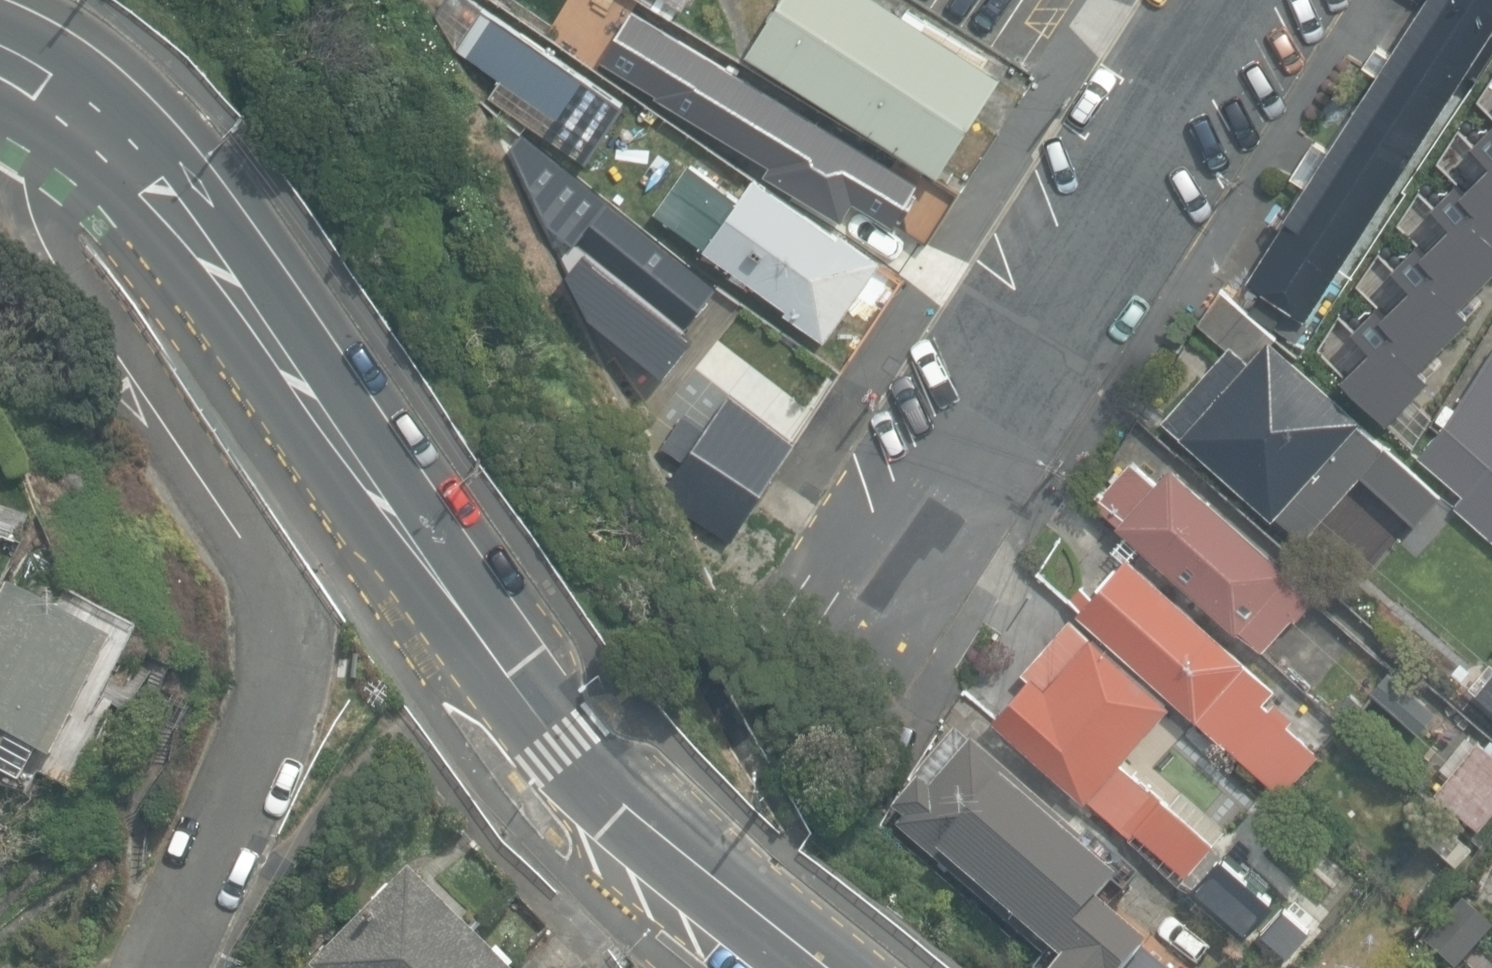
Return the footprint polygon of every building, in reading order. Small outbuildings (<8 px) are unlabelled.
[(675,20),(686,0),(641,0),(675,20)] [(937,173),(1001,72),(886,0),(780,0),(747,53),(937,173)] [(1314,313),(1472,67),(1485,76),(1491,65),(1491,0),(1431,0),(1396,54),(1382,45),(1370,63),(1385,72),(1335,149),(1318,138),(1295,174),(1311,184),(1294,211),(1284,205),(1275,219),(1286,226),(1255,275),(1314,313)] [(482,65),(525,95),(551,58),(508,28),(482,65)] [(1448,143),(1453,146),(1435,173),(1491,212),(1491,77),(1448,143)] [(598,299),(666,353),(717,288),(520,131),(508,148),(533,185),(538,186),(584,225),(572,243),(593,258),(584,274),(583,279),(585,284),(598,299)] [(783,310),(824,339),(881,261),(840,232),(837,237),(753,178),(738,200),(688,164),(654,212),(705,247),(703,250),(785,308),(783,310)] [(1232,344),(1165,417),(1278,517),(1282,513),(1308,537),(1365,474),(1420,520),(1449,491),(1365,420),(1368,416),(1279,337),(1282,333),(1224,286),(1203,319),(1232,344)] [(1471,338),(1413,302),(1360,389),(1417,424),(1471,338)] [(1460,404),(1450,398),(1439,416),(1449,422),(1422,454),(1466,493),(1456,504),(1491,535),(1491,353),(1460,404)] [(689,515),(731,543),(797,446),(727,398),(707,427),(684,412),(661,446),(682,461),(670,480),(689,515)] [(1138,457),(1100,500),(1123,520),(1121,523),(1266,651),(1317,593),(1293,571),(1297,568),(1177,462),(1162,478),(1138,457)] [(1085,606),(1083,609),(1287,790),(1324,751),(1292,723),(1299,716),(1277,698),(1272,704),(1267,700),(1281,684),(1134,552),(1122,565),(1119,563),(1102,583),(1104,585),(1099,592),(1086,581),(1073,596),(1085,606)] [(9,587),(0,606),(0,771),(20,781),(34,752),(53,761),(113,636),(9,587)] [(1033,677),(998,717),(1132,835),(1138,829),(1189,874),(1231,827),(1185,788),(1173,802),(1139,772),(1143,766),(1129,755),(1178,702),(1075,614),(1025,670),(1033,677)] [(1443,710),(1393,668),(1373,691),(1423,733),(1443,710)] [(1480,690),(1491,700),(1491,676),(1480,690)] [(1110,902),(1128,878),(1089,845),(1094,840),(978,740),(976,743),(960,731),(913,782),(917,786),(895,808),(908,820),(900,827),(1060,967),(1169,967),(1151,954),(1158,944),(1110,902)] [(1483,735),(1440,788),(1486,826),(1491,818),(1491,742),(1483,735)] [(1283,896),(1230,849),(1194,888),(1246,936),(1283,896)] [(516,962),(498,944),(491,951),(409,868),(309,967),(310,967),(511,967),(516,962)]
